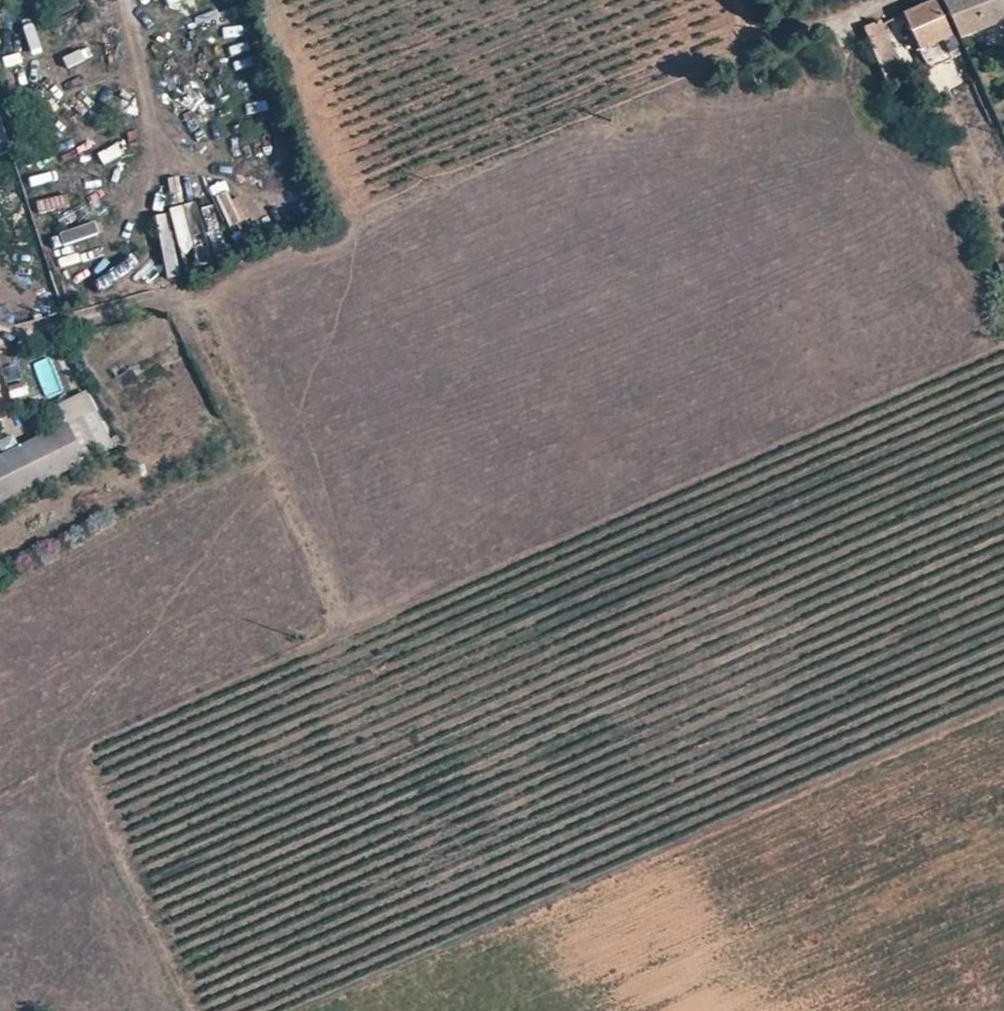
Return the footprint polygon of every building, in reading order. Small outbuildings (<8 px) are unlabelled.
[(962,40),(1003,23),(1003,0),(945,0),(962,40)] [(961,56),(935,1),(904,13),(926,62),(930,63),(942,64),(961,56)] [(861,30),(886,85),(905,76),(879,21),(861,30)] [(87,461),(67,422),(0,455),(0,504),(87,461)]
